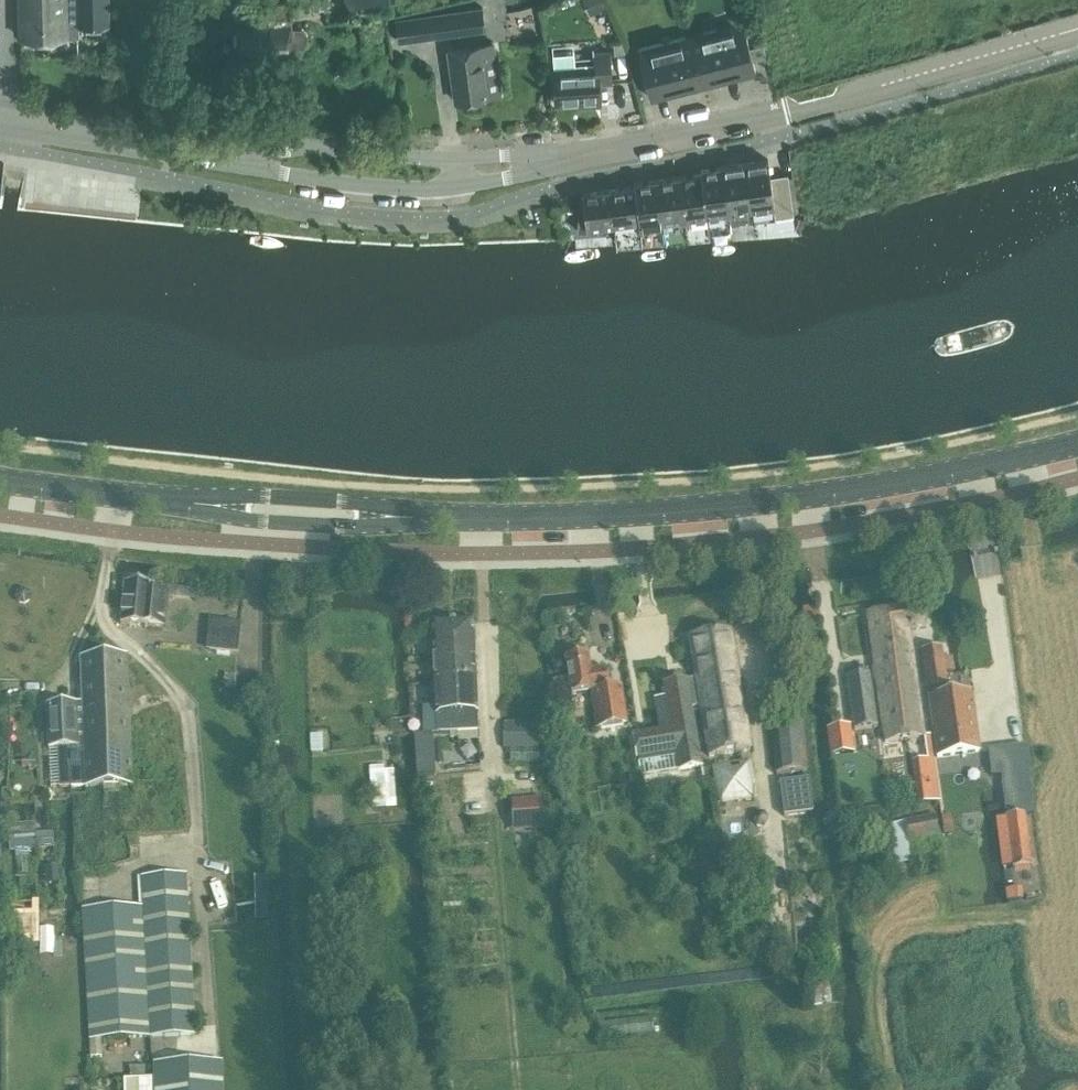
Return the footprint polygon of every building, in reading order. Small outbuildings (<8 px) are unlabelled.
[(68,0),(18,0),(19,35),(69,34),(68,0)] [(79,23),(110,22),(110,0),(78,0),(79,23)] [(604,0),(588,0),(593,12),(607,5),(604,0)] [(259,23),(239,23),(239,33),(240,52),(293,51),(293,49),(301,49),(308,41),(307,34),(301,29),(292,29),(292,2),(259,2),(259,23)] [(395,17),(397,33),(398,41),(485,29),(482,5),(395,17)] [(742,21),(692,34),(704,83),(754,70),(751,58),(767,54),(763,42),(748,46),(742,21)] [(692,34),(638,48),(651,97),(704,83),(692,34)] [(482,59),(495,57),(492,43),(448,49),(455,100),(487,95),(482,59)] [(555,53),(556,66),(558,103),(601,100),(600,81),(613,81),(611,50),(596,51),(597,63),(576,64),(575,52),(555,53)] [(770,158),(747,161),(754,208),(776,205),(777,216),(796,214),(795,210),(791,172),(772,175),(770,158)] [(747,161),(726,164),(733,214),(738,213),(738,210),(754,208),(747,161)] [(701,168),(701,171),(709,214),(727,211),(727,215),(733,214),(726,164),(701,168)] [(701,171),(682,174),(688,220),(694,219),(693,216),(709,214),(701,171)] [(682,174),(659,177),(664,220),(683,217),(683,221),(688,220),(682,174)] [(634,180),(635,184),(636,184),(642,223),(642,227),(649,226),(649,222),(664,220),(659,177),(634,180)] [(635,184),(610,188),(615,221),(634,219),(635,224),(642,223),(636,184),(635,184)] [(615,221),(610,188),(583,191),(586,211),(579,211),(578,233),(598,234),(598,224),(615,221)] [(124,586),(120,626),(147,629),(147,627),(161,628),(165,590),(124,586)] [(925,607),(867,616),(877,688),(884,744),(924,738),(918,684),(914,658),(911,632),(928,630),(925,607)] [(815,610),(802,612),(802,613),(803,618),(804,625),(808,624),(809,629),(821,627),(821,626),(818,609),(815,610)] [(207,649),(235,652),(238,623),(210,621),(207,649)] [(431,623),(433,661),(442,661),(441,651),(447,651),(447,656),(474,654),(472,621),(431,623)] [(729,633),(689,640),(695,680),(700,707),(708,756),(749,749),(729,633)] [(923,656),(926,683),(938,757),(979,750),(971,691),(948,695),(941,649),(922,651),(923,656)] [(433,661),(434,679),(454,678),(475,677),(474,654),(447,656),(447,651),(441,651),(442,661),(433,661)] [(565,659),(568,678),(554,681),(557,696),(571,693),(571,696),(590,693),(597,728),(626,723),(620,687),(609,689),(605,669),(591,672),(588,655),(565,659)] [(81,704),(84,785),(84,786),(130,785),(127,688),(126,688),(125,659),(79,660),(81,704)] [(869,675),(862,669),(852,670),(846,678),(854,732),(877,728),(869,675)] [(234,687),(234,686),(234,673),(224,673),(224,686),(234,687)] [(475,677),(454,678),(457,732),(478,731),(475,677)] [(454,678),(434,679),(437,733),(457,732),(454,678)] [(660,731),(635,736),(639,759),(642,776),(679,769),(701,765),(691,709),(700,707),(695,680),(686,681),(665,685),(667,697),(659,698),(654,699),(659,726),(660,731)] [(69,786),(84,785),(81,704),(46,705),(48,747),(68,747),(69,786)] [(504,748),(510,749),(537,749),(538,726),(504,725),(504,748)] [(772,727),(776,776),(805,773),(801,725),(772,727)] [(850,727),(828,730),(831,757),(854,753),(850,727)] [(414,735),(415,755),(433,754),(432,734),(414,735)] [(1025,747),(988,751),(992,778),(1001,777),(1005,808),(1006,818),(1012,862),(1012,869),(1012,870),(1031,867),(1031,866),(1030,866),(1024,816),(1033,815),(1025,747)] [(537,749),(510,749),(510,764),(537,765),(537,749)] [(433,754),(415,755),(416,774),(434,773),(433,754)] [(383,767),(369,768),(372,811),(397,809),(394,771),(383,772),(383,767)] [(779,786),(784,819),(813,815),(809,782),(779,786)] [(511,803),(512,821),(540,820),(539,801),(511,803)] [(756,815),(753,822),(757,828),(764,827),(768,821),(764,815),(756,815)] [(949,816),(944,817),(941,817),(944,836),(951,834),(949,816)] [(904,822),(908,842),(924,839),(938,837),(934,817),(904,822)] [(887,826),(894,866),(911,863),(904,823),(887,826)] [(7,826),(9,850),(37,848),(35,824),(7,826)] [(253,875),(254,919),(268,919),(267,874),(253,875)] [(84,953),(86,988),(147,984),(149,1038),(194,1036),(186,876),(141,879),(142,909),(127,910),(129,950),(84,953)] [(1015,889),(1006,891),(1008,904),(1017,902),(1015,889)] [(82,912),(84,953),(129,950),(127,910),(82,912)] [(827,981),(804,984),(807,1007),(830,1004),(827,981)] [(86,988),(88,1041),(100,1040),(149,1038),(147,984),(86,988)] [(100,1040),(88,1041),(89,1059),(101,1059),(100,1040)] [(153,1066),(154,1089),(222,1089),(222,1064),(153,1066)] [(121,1081),(122,1089),(151,1089),(150,1079),(144,1080),(128,1081),(121,1081)]
